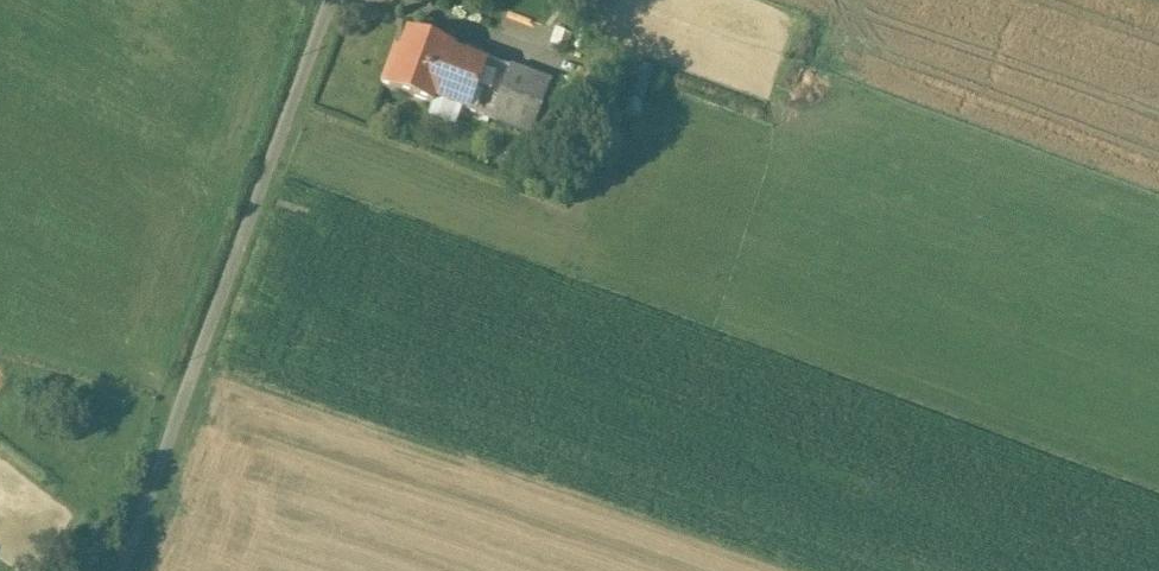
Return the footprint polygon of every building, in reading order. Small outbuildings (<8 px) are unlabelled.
[(598,10),(602,0),(572,0),(598,10)] [(434,105),(435,101),(450,56),(452,51),(409,36),(398,67),(391,64),(383,87),(434,105)] [(483,68),(450,56),(435,101),(533,135),(551,84),(485,61),(483,68)]
